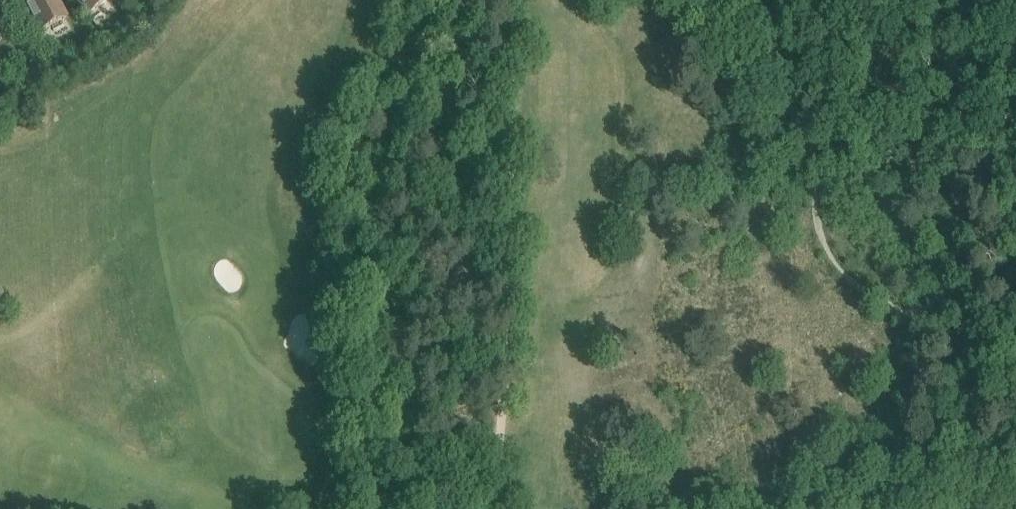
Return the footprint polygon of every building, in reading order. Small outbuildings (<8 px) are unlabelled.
[(38,33),(69,17),(60,0),(21,0),(38,33)] [(87,16),(109,0),(76,0),(87,16)]
